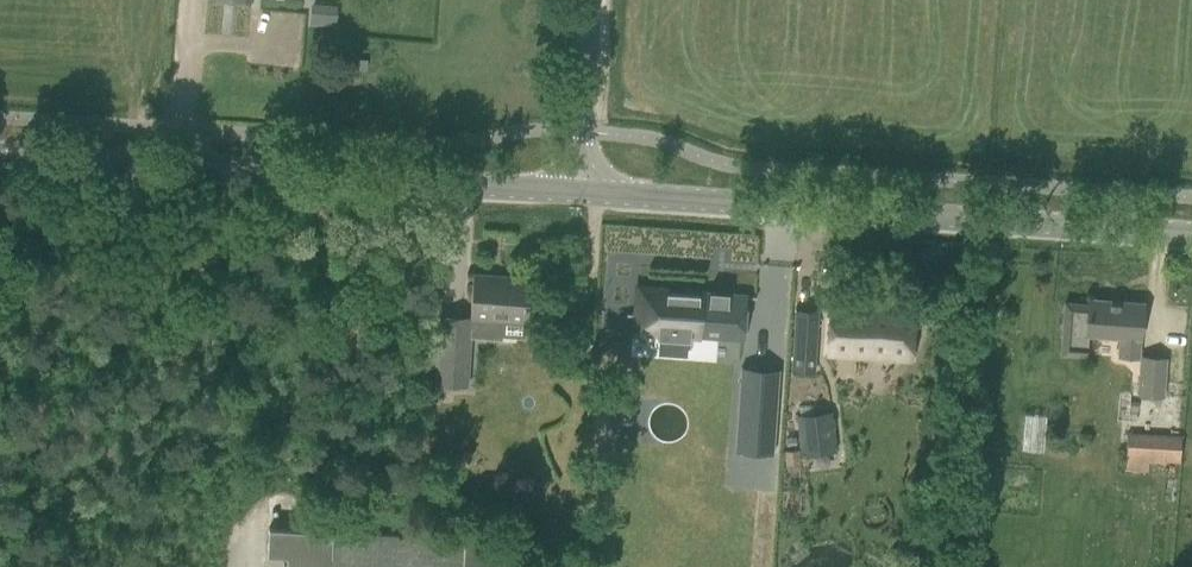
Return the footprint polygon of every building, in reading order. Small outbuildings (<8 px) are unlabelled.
[(308,27),(338,27),(338,5),(308,5),(308,27)] [(352,59),(352,69),(366,70),(366,60),(352,59)] [(478,337),(501,338),(502,319),(527,321),(530,278),(473,274),(469,332),(479,333),(478,337)] [(690,335),(743,339),(745,298),(756,299),(756,297),(728,295),(729,292),(727,292),(727,293),(711,292),(711,291),(710,291),(709,293),(639,289),(637,314),(627,314),(627,316),(658,318),(657,338),(690,340),(690,335)] [(1061,354),(1087,356),(1089,333),(1118,335),(1117,357),(1138,358),(1142,305),(1090,301),(1089,305),(1065,303),(1061,354)] [(814,372),(818,311),(795,309),(791,370),(814,372)] [(838,310),(835,358),(911,363),(914,316),(838,310)] [(436,336),(432,385),(467,388),(470,338),(436,336)] [(1140,395),(1162,397),(1165,359),(1143,357),(1140,395)] [(741,367),(736,452),(773,455),(779,370),(741,367)] [(823,401),(823,378),(796,378),(797,401),(823,401)] [(1027,379),(1026,396),(1039,397),(1039,379),(1027,379)] [(1032,398),(1031,409),(1048,409),(1048,398),(1032,398)] [(798,415),(802,444),(803,455),(813,454),(812,443),(834,440),(830,412),(798,415)] [(1024,415),(1021,450),(1043,451),(1045,416),(1024,415)] [(1180,462),(1181,437),(1127,434),(1125,470),(1147,471),(1148,460),(1180,462)] [(799,450),(785,451),(787,465),(801,463),(799,450)] [(520,542),(269,528),(267,555),(287,556),(286,564),(283,564),(283,566),(519,566),(520,542)]
